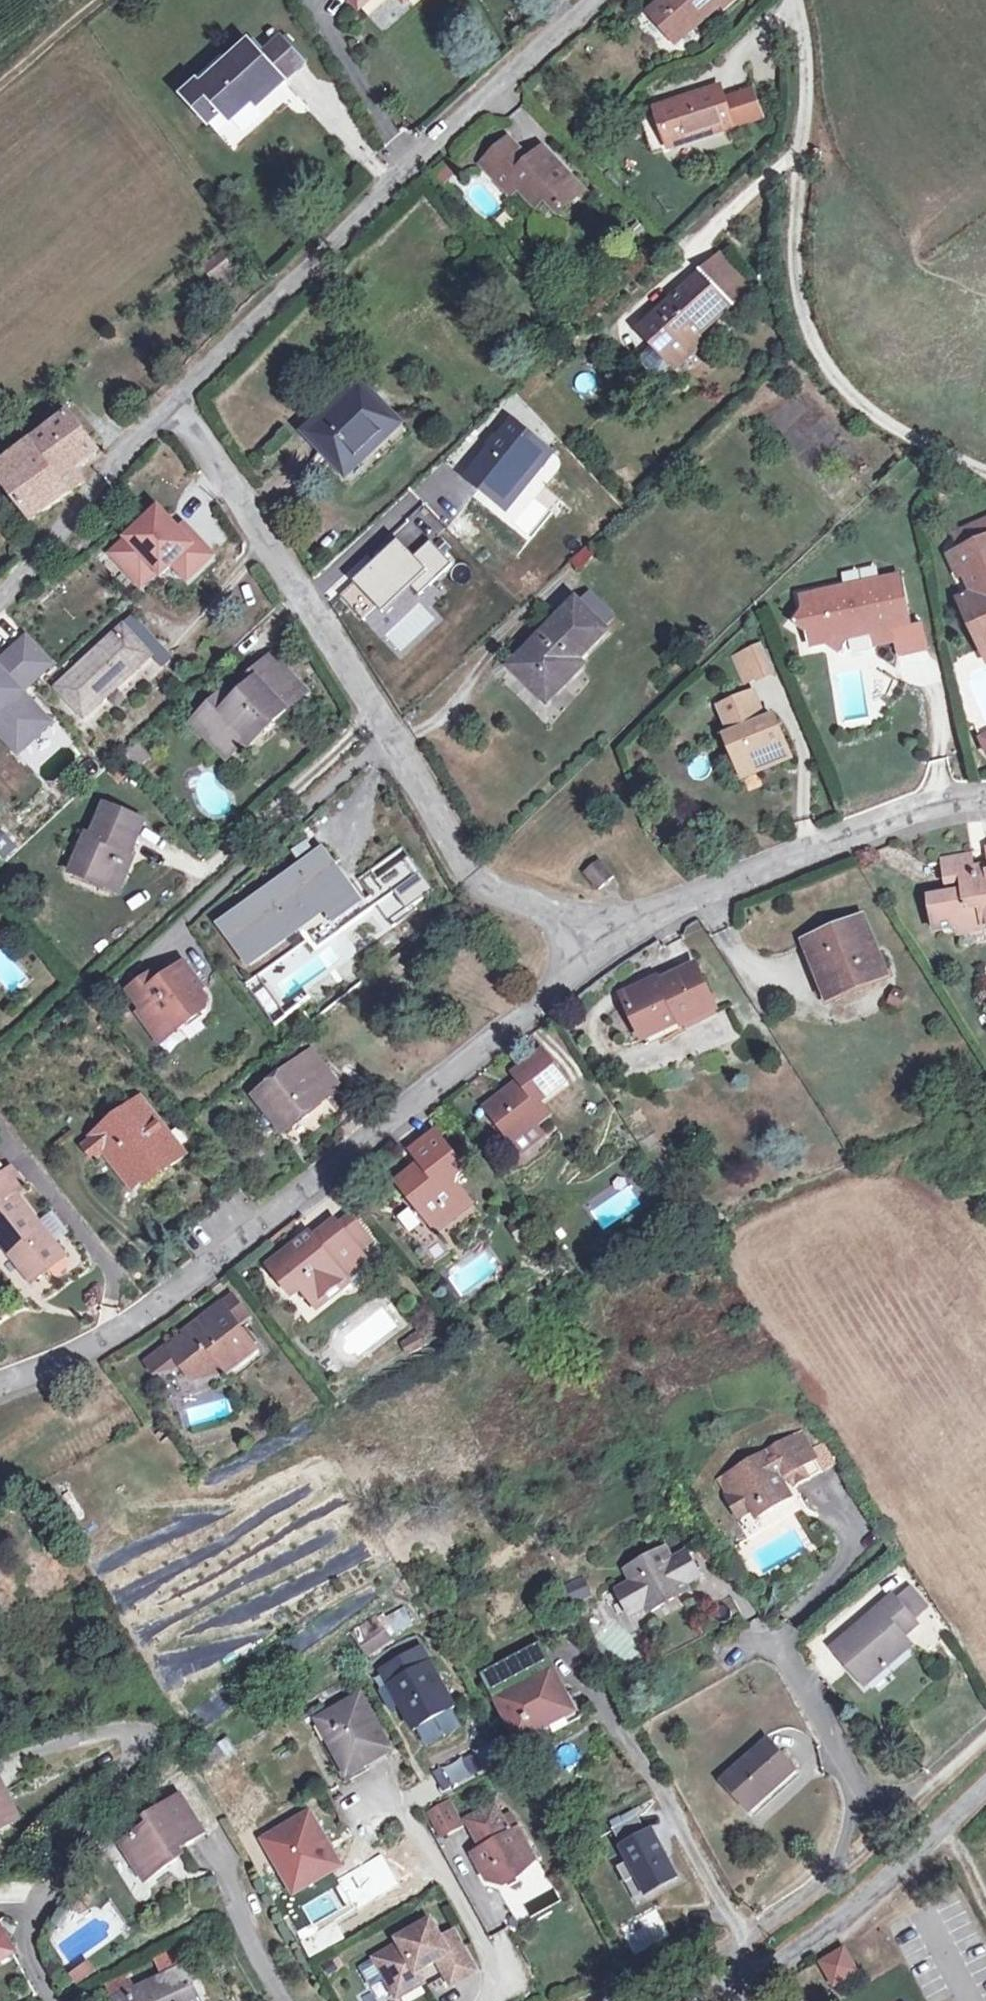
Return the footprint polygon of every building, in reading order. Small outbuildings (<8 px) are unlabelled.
[(673,39),(696,20),(699,23),(722,3),(725,7),(732,0),(662,0),(649,11),(673,39)] [(676,43),(699,23),(696,20),(673,39),(676,43)] [(279,79),(250,105),(257,113),(301,73),(275,44),(260,58),(279,79)] [(250,46),(229,66),(201,91),(197,88),(184,99),(208,126),(221,113),(230,124),(250,105),(279,79),(260,58),(250,46)] [(201,91),(229,66),(223,59),(194,84),(201,91)] [(656,107),(657,110),(670,148),(735,127),(725,98),(720,85),(656,107)] [(753,89),(725,98),(735,127),(763,117),(753,89)] [(654,154),(670,148),(657,110),(641,115),(654,154)] [(537,206),(548,196),(561,210),(582,191),(544,150),(531,162),(510,140),(483,165),(503,187),(501,189),(507,195),(518,185),(537,206)] [(437,177),(443,184),(457,171),(451,165),(437,177)] [(699,271),(701,273),(732,305),(734,307),(752,289),(717,253),(699,271)] [(221,266),(208,280),(226,298),(240,284),(221,266)] [(669,364),(669,363),(696,337),(732,305),(701,273),(639,331),(652,346),(641,356),(641,365),(648,373),(659,374),(669,364)] [(696,337),(669,363),(669,364),(676,371),(703,345),(696,337)] [(347,472),(397,424),(360,385),(309,432),(347,472)] [(38,393),(22,406),(27,413),(43,400),(38,393)] [(36,430),(41,437),(67,416),(62,410),(36,430)] [(41,437),(0,468),(0,477),(34,521),(81,485),(80,483),(83,480),(75,469),(97,452),(69,415),(67,416),(41,437)] [(468,478),(502,506),(525,477),(547,449),(512,422),(468,478)] [(531,482),(525,477),(502,506),(508,511),(531,482)] [(213,554),(152,498),(102,552),(142,590),(164,566),(184,585),(213,554)] [(956,554),(966,574),(969,573),(978,591),(959,600),(984,651),(985,651),(985,540),(956,554)] [(365,619),(407,581),(422,597),(454,565),(431,542),(412,560),(398,544),(343,595),(365,619)] [(572,561),(578,567),(590,556),(584,549),(572,561)] [(959,577),(966,574),(956,554),(950,557),(959,577)] [(870,622),(872,633),(874,646),(894,641),(892,629),(910,625),(900,576),(801,596),(804,609),(818,618),(808,633),(811,646),(824,643),(839,653),(849,638),(862,635),(859,624),(870,622)] [(570,665),(575,660),(604,630),(576,602),(541,639),(546,645),(519,672),(547,699),(575,670),(570,665)] [(859,624),(862,635),(872,633),(870,622),(859,624)] [(140,623),(129,632),(145,649),(155,640),(140,623)] [(145,649),(129,632),(124,626),(58,687),(85,716),(151,656),(145,649)] [(0,656),(0,733),(15,749),(45,722),(16,691),(47,663),(22,636),(0,656)] [(513,666),(519,672),(546,645),(541,639),(513,666)] [(759,646),(745,653),(758,680),(773,674),(759,646)] [(743,687),(758,680),(745,653),(730,660),(743,687)] [(212,734),(208,737),(227,758),(245,742),(270,718),(274,723),(286,711),(280,704),(300,685),(272,656),(251,674),(257,679),(228,707),(219,698),(197,718),(212,734)] [(581,665),(575,660),(570,665),(575,670),(581,665)] [(257,679),(251,674),(240,686),(245,690),(257,679)] [(280,704),(286,711),(307,692),(300,685),(280,704)] [(219,698),(228,707),(234,700),(225,691),(219,698)] [(755,764),(757,771),(791,758),(773,716),(761,721),(750,695),(718,708),(728,734),(725,735),(735,759),(739,770),(755,764)] [(193,722),(208,737),(212,734),(197,718),(193,722)] [(985,761),(985,728),(974,733),(985,761)] [(134,766),(148,758),(139,742),(125,750),(134,766)] [(739,770),(735,759),(722,764),(729,782),(742,777),(757,771),(755,764),(739,770)] [(125,851),(131,854),(144,821),(105,804),(92,835),(86,833),(71,872),(110,889),(125,851)] [(125,851),(110,889),(118,892),(133,855),(131,854),(125,851)] [(337,923),(363,903),(323,852),(223,926),(250,963),(326,908),(337,923)] [(946,885),(975,880),(974,874),(971,855),(941,860),(946,885)] [(598,889),(614,876),(600,860),(585,873),(598,889)] [(985,929),(985,872),(974,874),(975,880),(976,887),(963,888),(964,895),(953,897),(949,894),(929,897),(935,930),(942,929),(943,932),(951,931),(951,927),(957,926),(958,934),(985,929)] [(864,919),(806,943),(826,993),(856,981),(859,987),(887,975),(864,919)] [(204,988),(185,961),(163,976),(155,983),(149,974),(127,990),(142,1009),(138,1012),(153,1032),(166,1023),(174,1024),(178,1030),(205,1009),(207,997),(202,989),(204,988)] [(61,966),(54,971),(61,981),(68,975),(61,966)] [(696,966),(626,999),(644,1038),(680,1021),(683,1025),(716,1009),(696,966)] [(149,974),(155,983),(163,976),(156,968),(149,974)] [(166,1023),(153,1032),(161,1043),(178,1030),(174,1024),(166,1023)] [(485,1106),(511,1140),(533,1122),(537,1127),(550,1116),(540,1103),(568,1082),(543,1050),(514,1072),(520,1079),(485,1106)] [(284,1130),(338,1088),(311,1053),(276,1081),(278,1083),(259,1097),(284,1130)] [(166,1161),(172,1165),(185,1155),(140,1099),(93,1135),(95,1137),(106,1151),(134,1186),(146,1177),(166,1161)] [(533,1122),(511,1140),(524,1155),(545,1137),(537,1127),(533,1122)] [(443,1209),(451,1219),(471,1202),(457,1185),(457,1176),(465,1169),(435,1132),(412,1150),(421,1164),(399,1182),(429,1219),(443,1209)] [(96,1159),(106,1151),(95,1137),(85,1145),(96,1159)] [(150,1182),(172,1165),(166,1161),(146,1177),(150,1182)] [(26,1184),(12,1167),(0,1177),(0,1242),(4,1247),(9,1242),(38,1278),(66,1256),(15,1192),(26,1184)] [(437,1229),(451,1219),(443,1209),(429,1219),(437,1229)] [(340,1226),(359,1250),(370,1242),(351,1218),(340,1226)] [(292,1294),(307,1282),(313,1278),(329,1297),(348,1281),(338,1267),(359,1250),(340,1226),(318,1243),(311,1234),(270,1266),(292,1294)] [(313,1278),(307,1282),(322,1302),(329,1297),(313,1278)] [(222,1304),(238,1324),(248,1317),(232,1295),(222,1304)] [(238,1324),(222,1304),(207,1315),(208,1318),(171,1348),(169,1345),(147,1362),(156,1374),(183,1366),(195,1381),(221,1361),(230,1373),(258,1351),(238,1324)] [(409,1341),(414,1350),(424,1345),(419,1335),(409,1341)] [(414,1350),(409,1341),(404,1343),(409,1352),(414,1350)] [(195,1381),(230,1373),(221,1361),(195,1381)] [(821,1470),(809,1449),(801,1434),(719,1478),(734,1505),(748,1498),(753,1508),(764,1502),(770,1512),(793,1498),(780,1475),(787,1472),(794,1485),(821,1470)] [(809,1449),(821,1470),(836,1461),(824,1441),(809,1449)] [(738,1516),(753,1508),(748,1498),(734,1505),(732,1506),(738,1516)] [(759,1518),(770,1512),(764,1502),(753,1508),(759,1518)] [(650,1611),(689,1589),(685,1582),(699,1574),(685,1550),(671,1558),(664,1546),(626,1568),(632,1580),(618,1589),(632,1613),(647,1604),(650,1611)] [(578,1605),(592,1597),(583,1581),(569,1588),(578,1605)] [(893,1597),(892,1595),(832,1647),(865,1684),(910,1644),(902,1635),(916,1623),(914,1621),(893,1597)] [(720,1640),(747,1625),(733,1597),(705,1612),(720,1640)] [(395,1631),(413,1622),(404,1608),(387,1619),(395,1631)] [(369,1653),(389,1639),(375,1618),(354,1632),(369,1653)] [(421,1646),(376,1671),(408,1734),(452,1709),(421,1646)] [(535,1648),(485,1674),(520,1738),(514,1741),(518,1749),(583,1715),(570,1691),(565,1694),(552,1669),(547,1671),(535,1648)] [(341,1773),(345,1780),(369,1765),(365,1760),(389,1746),(359,1694),(320,1717),(350,1768),(341,1773)] [(722,1780),(750,1811),(796,1769),(767,1738),(722,1780)] [(443,1767),(452,1783),(496,1757),(487,1742),(443,1767)] [(15,1817),(0,1789),(0,1824),(15,1817)] [(179,1795),(148,1816),(151,1822),(121,1842),(146,1880),(177,1859),(173,1853),(204,1832),(179,1795)] [(448,1797),(431,1807),(443,1828),(460,1819),(448,1797)] [(497,1800),(468,1816),(479,1836),(485,1833),(490,1841),(484,1844),(474,1850),(489,1877),(505,1881),(521,1872),(518,1867),(537,1856),(519,1825),(512,1828),(497,1800)] [(310,1809),(263,1837),(285,1873),(305,1862),(315,1879),(343,1863),(310,1809)] [(646,1824),(621,1838),(631,1855),(619,1862),(628,1878),(639,1872),(650,1889),(678,1873),(652,1826),(648,1828),(646,1824)] [(485,1833),(479,1836),(484,1844),(490,1841),(485,1833)] [(305,1862),(285,1873),(296,1891),(315,1879),(305,1862)] [(527,1916),(562,1898),(547,1869),(512,1887),(527,1916)] [(619,1919),(630,1951),(668,1938),(657,1905),(619,1919)] [(398,1941),(372,1956),(390,1989),(417,1973),(415,1969),(435,1958),(449,1983),(473,1970),(451,1929),(439,1936),(430,1918),(396,1936),(398,1941)] [(0,1928),(0,1956),(12,1949),(0,1928)] [(834,1945),(812,1959),(825,1981),(848,1968),(834,1945)] [(153,1958),(162,1976),(185,1966),(176,1948),(153,1958)] [(74,1981),(95,1972),(90,1959),(68,1968),(74,1981)] [(111,1999),(112,2000),(202,2000),(185,1966),(162,1976),(136,1988),(111,1999)] [(111,1999),(136,1988),(128,1970),(104,1981),(111,1999)] [(417,1973),(390,1989),(394,1995),(421,1980),(417,1973)]
